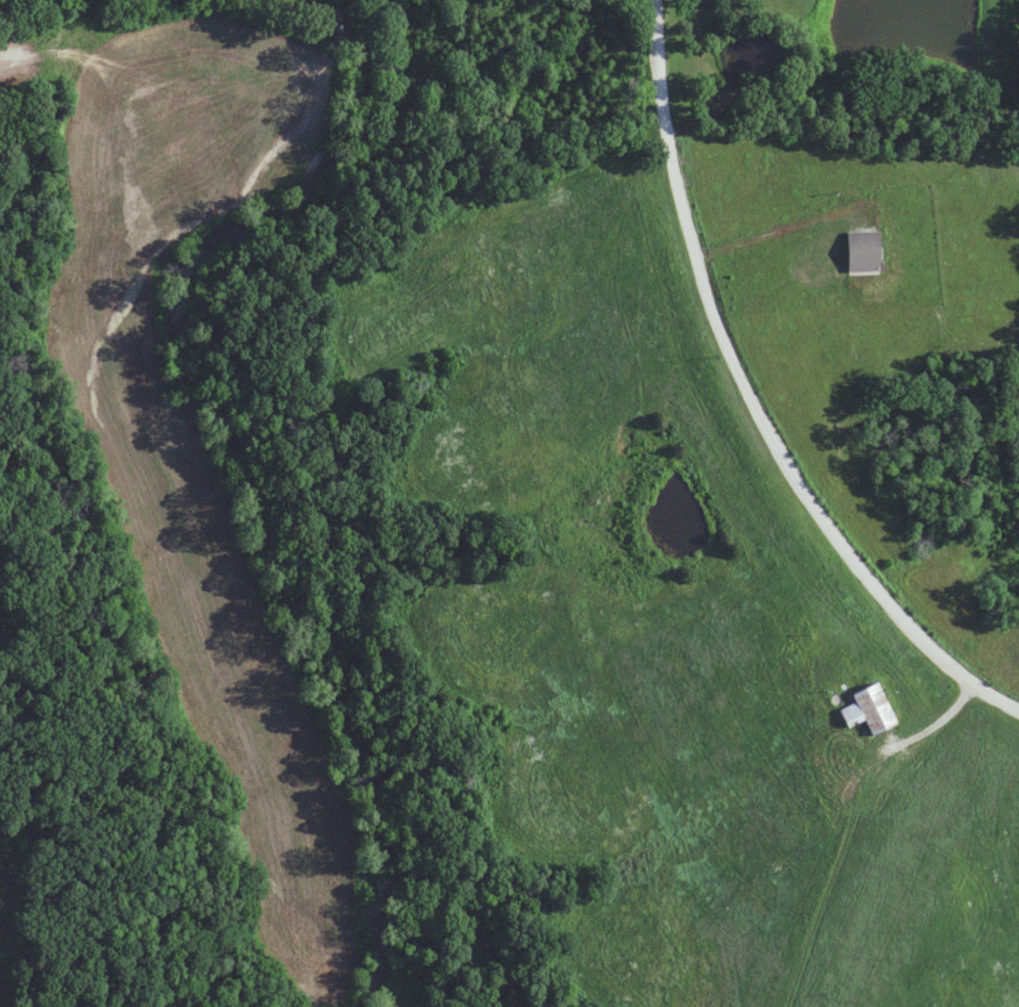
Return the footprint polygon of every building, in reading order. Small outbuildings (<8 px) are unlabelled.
[(881,274),(880,231),(847,232),(848,275),(881,274)] [(839,708),(848,730),(866,723),(870,733),(896,722),(879,681),(850,693),(854,702),(839,708)]
